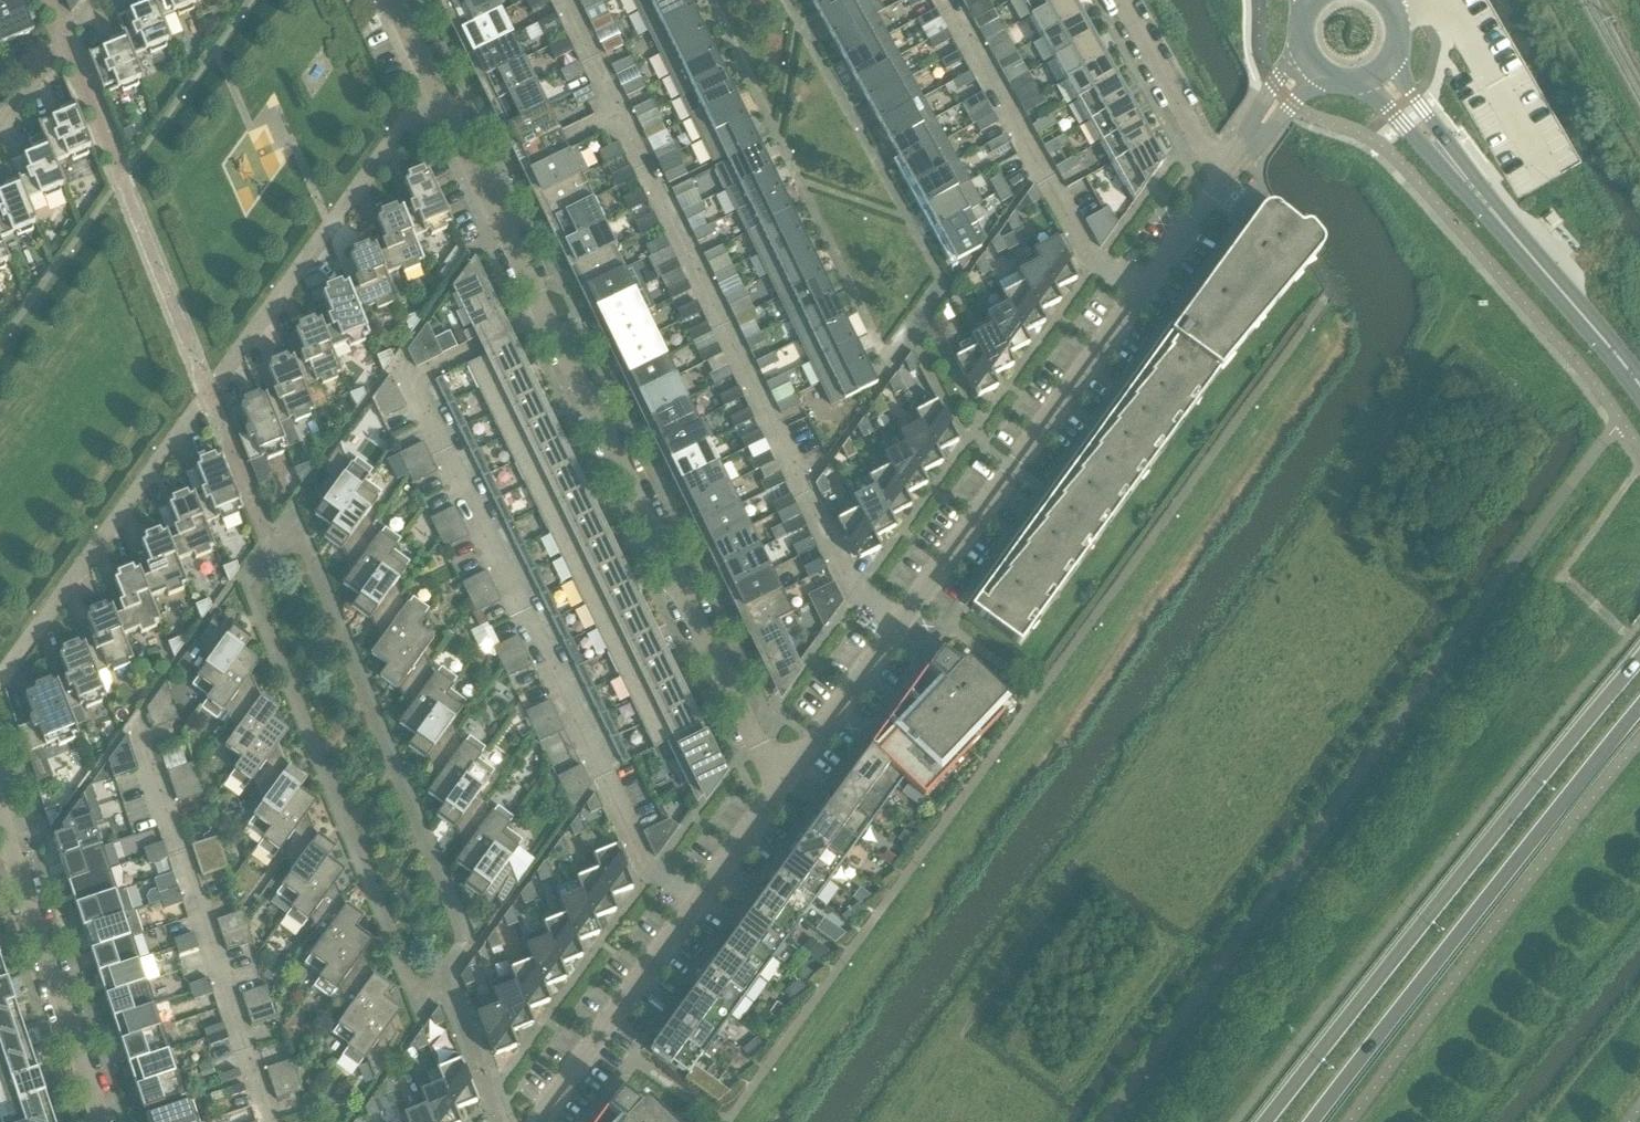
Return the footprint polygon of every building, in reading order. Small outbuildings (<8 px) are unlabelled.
[(22,6),(20,0),(0,0),(0,15),(22,6)] [(70,13),(70,12),(71,13),(80,0),(65,0),(70,13)] [(123,36),(123,35),(132,57),(133,56),(148,50),(150,55),(166,48),(164,43),(168,42),(168,43),(170,42),(160,18),(159,19),(152,0),(143,0),(136,3),(138,8),(117,17),(116,16),(115,17),(123,36)] [(159,19),(160,18),(175,12),(177,17),(194,11),(192,6),(195,4),(196,5),(197,4),(196,0),(152,0),(159,19)] [(445,9),(464,0),(441,0),(445,9)] [(457,33),(500,12),(494,0),(464,0),(445,9),(457,33)] [(530,12),(549,3),(548,0),(524,0),(530,12)] [(579,3),(584,12),(603,3),(601,0),(585,0),(579,3)] [(638,12),(662,0),(633,0),(638,12)] [(649,33),(692,12),(687,0),(662,0),(638,12),(649,33)] [(819,15),(845,0),(810,0),(819,15)] [(832,39),(875,16),(883,11),(876,0),(845,0),(819,15),(832,39)] [(961,0),(966,9),(983,0),(962,0),(961,0)] [(1028,17),(1060,0),(1019,0),(1028,17)] [(1040,38),(1081,16),(1080,14),(1083,12),(1082,12),(1079,6),(1076,7),(1072,0),(1060,0),(1028,17),(1040,38)] [(0,15),(0,45),(33,32),(22,6),(0,15)] [(916,20),(921,29),(940,18),(935,10),(916,20)] [(992,10),(973,21),(978,30),(997,20),(992,10)] [(457,33),(469,57),(512,36),(500,12),(457,33)] [(649,33),(659,55),(703,33),(692,12),(649,33)] [(555,15),(536,24),(542,36),(561,27),(555,15)] [(609,15),(590,24),(594,33),(613,24),(609,15)] [(832,39),(844,60),(886,37),(875,16),(832,39)] [(1040,38),(1052,59),(1092,37),(1091,35),(1094,33),(1090,27),(1088,28),(1081,16),(1040,38)] [(218,23),(213,21),(206,24),(210,35),(221,30),(218,23)] [(946,30),(928,40),(933,49),(951,39),(946,30)] [(984,42),(989,51),(1009,40),(1004,31),(984,42)] [(659,55),(670,76),(713,55),(703,33),(659,55)] [(111,46),(88,55),(104,95),(120,88),(122,93),(139,86),(137,81),(140,80),(141,81),(141,80),(142,80),(133,56),(132,57),(123,35),(123,36),(109,41),(111,46)] [(469,57),(480,81),(524,60),(512,36),(469,57)] [(619,36),(600,45),(605,55),(624,46),(619,36)] [(844,60),(856,81),(898,57),(886,37),(844,60)] [(1052,59),(1063,80),(1104,57),(1103,56),(1106,54),(1105,54),(1102,48),(1099,49),(1092,37),(1052,59)] [(548,48),(554,60),(573,51),(567,38),(548,48)] [(940,61),(945,70),(963,60),(958,51),(940,61)] [(1021,61),(1016,52),(996,63),(1001,72),(1021,61)] [(670,76),(680,98),(724,76),(713,55),(670,76)] [(856,81),(867,102),(910,78),(898,57),(856,81)] [(1063,80),(1075,101),(1116,78),(1115,77),(1118,75),(1117,75),(1114,69),(1111,70),(1104,57),(1063,80)] [(611,67),(615,76),(634,67),(630,58),(611,67)] [(480,81),(492,105),(535,83),(524,60),(480,81)] [(585,75),(578,62),(559,72),(565,84),(585,75)] [(974,81),(970,72),(951,82),(956,91),(974,81)] [(1028,73),(1008,84),(1013,93),(1033,82),(1028,73)] [(680,98),(691,119),(734,97),(724,76),(680,98)] [(867,102),(879,123),(921,99),(910,78),(867,102)] [(1075,101),(1087,122),(1127,100),(1127,98),(1129,96),(1125,90),(1123,91),(1116,78),(1075,101)] [(645,88),(640,79),(621,88),(626,98),(645,88)] [(492,105),(503,128),(547,107),(535,83),(492,105)] [(596,98),(590,86),(571,95),(577,108),(596,98)] [(981,93),(963,103),(968,112),(986,102),(981,93)] [(1019,105),(1024,114),(1044,103),(1039,94),(1019,105)] [(691,119),(701,140),(745,119),(734,97),(691,119)] [(879,123),(891,144),(933,120),(921,99),(879,123)] [(1087,122),(1099,143),(1139,120),(1138,119),(1141,117),(1141,116),(1140,117),(1137,111),(1134,112),(1127,100),(1087,122)] [(631,110),(636,119),(655,110),(650,101),(631,110)] [(38,123),(37,124),(41,135),(45,142),(54,163),(55,163),(70,157),(72,162),(88,155),(86,150),(92,148),(74,104),(58,110),(60,115),(39,124),(39,123),(38,123)] [(503,128),(520,163),(563,141),(547,107),(503,128)] [(998,123),(993,114),(974,123),(979,132),(998,123)] [(1031,126),(1036,135),(1056,124),(1051,115),(1031,126)] [(701,140),(713,165),(757,144),(745,119),(701,140)] [(891,144),(902,164),(944,140),(933,120),(891,144)] [(1099,143),(1110,164),(1151,141),(1150,140),(1153,138),(1152,137),(1149,131),(1146,133),(1139,120),(1099,143)] [(642,131),(647,140),(666,131),(661,122),(642,131)] [(132,127),(121,132),(127,147),(138,142),(132,127)] [(9,161),(17,180),(18,180),(26,201),(27,201),(42,195),(44,200),(61,193),(59,188),(63,187),(63,188),(64,187),(55,163),(54,163),(45,142),(41,135),(28,141),(33,153),(11,162),(11,161),(9,161)] [(1004,135),(986,145),(991,154),(1009,144),(1004,135)] [(1068,145),(1062,136),(1043,147),(1048,156),(1068,145)] [(902,164),(914,185),(956,162),(944,140),(902,164)] [(520,163),(537,197),(580,176),(588,172),(576,147),(568,151),(563,141),(520,163)] [(1151,141),(1110,164),(1132,204),(1162,164),(1163,164),(1151,141)] [(618,143),(599,152),(604,164),(624,155),(618,143)] [(653,153),(657,162),(676,153),(672,144),(653,153)] [(713,165),(726,191),(769,169),(757,144),(713,165)] [(1054,168),(1059,177),(1079,166),(1074,157),(1054,168)] [(914,185),(926,206),(968,183),(956,162),(914,185)] [(629,166),(610,175),(616,188),(635,178),(629,166)] [(663,175),(668,184),(687,175),(682,166),(663,175)] [(402,208),(401,208),(422,261),(423,261),(414,237),(428,231),(430,236),(447,230),(445,225),(450,223),(450,224),(452,223),(427,171),(425,172),(426,173),(424,174),(422,169),(406,175),(408,180),(404,182),(414,208),(403,212),(402,208)] [(726,191),(736,212),(780,191),(769,169),(726,191)] [(537,197),(549,221),(592,200),(580,176),(537,197)] [(989,182),(996,194),(1007,188),(1000,176),(989,182)] [(15,233),(17,238),(33,231),(31,226),(35,225),(35,226),(37,225),(27,201),(26,201),(18,180),(17,180),(3,186),(5,191),(0,193),(0,239),(15,233)] [(671,190),(675,199),(694,190),(690,181),(671,190)] [(926,206),(937,227),(980,203),(968,183),(926,206)] [(1026,195),(1032,206),(1033,206),(1033,205),(1042,200),(1033,184),(1026,195)] [(1007,188),(996,194),(1001,203),(1012,197),(1007,188)] [(647,202),(641,190),(622,199),(628,212),(647,202)] [(736,212),(747,234),(790,212),(780,191),(736,212)] [(549,221),(560,245),(604,224),(592,200),(549,221)] [(682,212),(686,221),(705,212),(701,203),(682,212)] [(980,203),(937,227),(962,271),(962,270),(970,259),(968,255),(978,249),(985,239),(968,211),(980,204),(980,203)] [(374,245),(374,246),(395,299),(396,299),(386,275),(401,269),(403,274),(420,267),(418,262),(421,261),(422,262),(422,261),(401,208),(400,209),(400,210),(397,211),(395,206),(378,213),(380,218),(376,219),(387,245),(376,250),(374,245)] [(1108,208),(1084,221),(1099,249),(1117,224),(1108,208)] [(1203,292),(1202,293),(1202,294),(1201,295),(1201,296),(1201,297),(1202,298),(1202,299),(1204,301),(1174,341),(1176,343),(1157,367),(1158,368),(1138,391),(1140,393),(1102,441),(1104,442),(1084,465),(1086,467),(1066,490),(1068,492),(1048,515),(1050,516),(1030,540),(1032,541),(1012,564),(1014,566),(994,589),(996,590),(986,598),(987,599),(984,602),(978,597),(969,609),(1019,645),(1030,630),(1031,631),(1038,622),(1036,621),(1056,597),(1054,596),(1074,572),(1072,571),(1092,548),(1090,547),(1110,523),(1108,522),(1128,498),(1127,497),(1146,474),(1145,472),(1164,449),(1163,448),(1163,447),(1217,373),(1243,342),(1317,254),(1318,252),(1319,251),(1319,249),(1319,247),(1319,246),(1319,244),(1318,243),(1309,231),(1307,230),(1305,229),(1304,229),(1302,229),(1300,229),(1299,230),(1298,230),(1297,230),(1296,230),(1274,211),(1272,210),(1269,210),(1268,209),(1265,210),(1263,210),(1262,211),(1260,212),(1258,214),(1257,214),(1231,251),(1237,255),(1225,272),(1219,268),(1205,287),(1208,290),(1207,291),(1206,291),(1204,291),(1203,292)] [(747,234),(757,255),(801,234),(790,212),(747,234)] [(1005,223),(1011,234),(1022,228),(1013,212),(1005,223)] [(633,223),(639,235),(659,226),(652,213),(633,223)] [(560,245),(572,269),(615,247),(604,224),(560,245)] [(692,234),(697,243),(716,234),(711,224),(692,234)] [(757,255),(768,276),(811,255),(801,234),(757,255)] [(997,234),(990,244),(995,255),(1006,250),(997,234)] [(1032,251),(1037,262),(1038,261),(1052,288),(1053,287),(1055,291),(1075,281),(1077,280),(1064,256),(1071,253),(1062,236),(1032,251)] [(645,246),(650,257),(669,248),(664,237),(645,246)] [(6,269),(4,264),(7,263),(8,263),(9,263),(0,240),(0,271),(6,269)] [(347,283),(346,283),(368,336),(369,336),(359,312),(374,306),(376,311),(392,305),(390,300),(394,298),(394,299),(395,299),(374,246),(373,246),(373,247),(370,249),(367,244),(351,250),(353,255),(349,257),(360,283),(349,287),(347,283)] [(726,255),(721,246),(702,255),(707,264),(726,255)] [(572,269),(582,290),(624,270),(614,250),(616,249),(615,247),(572,269)] [(768,276),(778,298),(822,277),(811,255),(768,276)] [(974,266),(980,277),(990,271),(982,255),(974,266)] [(675,259),(655,268),(660,278),(680,269),(675,259)] [(1016,273),(1022,283),(1023,283),(1037,309),(1038,309),(1040,312),(1059,302),(1059,303),(1061,302),(1055,291),(1053,287),(1052,288),(1038,261),(1037,262),(1016,273)] [(479,337),(484,346),(507,334),(472,262),(454,285),(475,328),(463,334),(467,343),(479,337)] [(440,275),(447,280),(453,271),(446,266),(440,275)] [(736,277),(732,267),(713,276),(717,286),(736,277)] [(582,290),(593,312),(634,291),(624,270),(582,290)] [(778,298),(788,319),(832,298),(822,277),(778,298)] [(966,277),(958,287),(964,298),(974,293),(966,277)] [(690,290),(685,280),(666,289),(671,300),(690,290)] [(332,320),(322,325),(332,350),(347,344),(349,349),(365,342),(363,337),(367,336),(367,337),(368,336),(346,283),(345,284),(346,285),(342,286),(340,281),(324,288),(326,293),(322,294),(332,320)] [(1001,294),(1006,305),(1007,304),(1021,331),(1022,330),(1024,334),(1044,324),(1045,323),(1040,312),(1038,309),(1037,309),(1023,283),(1022,283),(1001,294)] [(742,289),(723,298),(728,307),(747,298),(742,289)] [(593,312),(603,333),(645,313),(634,291),(593,312)] [(788,319),(799,341),(843,319),(832,298),(788,319)] [(676,311),(681,321),(701,312),(696,302),(676,311)] [(985,316),(990,326),(991,326),(1005,352),(1006,351),(1008,355),(1028,345),(1030,345),(1024,334),(1022,330),(1021,331),(1007,304),(1006,305),(985,316)] [(757,319),(753,310),(734,319),(738,329),(757,319)] [(934,321),(939,332),(941,331),(940,331),(948,327),(941,311),(934,321)] [(603,333),(614,354),(655,334),(645,313),(603,333)] [(404,319),(409,334),(410,335),(420,321),(420,320),(417,314),(404,319)] [(292,358),(313,411),(314,411),(304,387),(319,381),(321,386),(338,380),(336,375),(339,373),(340,374),(319,321),(318,321),(319,322),(315,323),(313,318),(297,325),(299,330),(294,332),(305,358),(294,362),(292,358)] [(799,341),(809,362),(853,341),(843,319),(799,341)] [(687,332),(692,343),(711,333),(706,323),(687,332)] [(426,324),(407,350),(416,368),(441,355),(426,324)] [(969,337),(975,348),(976,347),(989,374),(991,373),(993,377),(1012,367),(1014,366),(1008,355),(1006,351),(1005,352),(991,326),(990,326),(969,337)] [(744,341),(749,350),(768,341),(763,332),(744,341)] [(466,365),(478,390),(523,368),(507,334),(484,346),(488,354),(466,365)] [(614,354),(624,376),(666,356),(655,334),(614,354)] [(809,362),(820,384),(864,362),(853,341),(809,362)] [(697,354),(703,364),(722,355),(716,345),(697,354)] [(976,347),(975,348),(954,359),(975,400),(977,399),(976,399),(996,388),(997,389),(998,388),(993,377),(991,373),(989,374),(976,347)] [(390,351),(376,357),(382,372),(383,372),(393,358),(390,351)] [(911,352),(904,362),(910,374),(911,374),(911,373),(920,368),(911,352)] [(774,353),(755,362),(759,371),(778,362),(774,353)] [(265,395),(264,396),(286,449),(287,448),(277,425),(292,419),(294,424),(310,417),(308,412),(312,411),(312,412),(313,411),(292,358),(291,358),(291,359),(288,361),(286,356),(269,363),(271,368),(267,369),(278,395),(267,400),(265,395)] [(624,376),(635,397),(676,377),(666,356),(624,376)] [(864,362),(820,384),(831,406),(874,385),(864,362)] [(708,375),(713,385),(732,376),(727,366),(708,375)] [(478,390),(490,414),(535,392),(523,368),(478,390)] [(406,407),(389,374),(371,399),(381,420),(406,407)] [(765,384),(770,393),(789,384),(784,374),(765,384)] [(887,385),(893,396),(904,391),(895,374),(887,385)] [(435,381),(447,405),(454,402),(442,377),(435,381)] [(635,397),(645,419),(687,399),(676,377),(635,397)] [(718,397),(723,407),(742,398),(737,387),(718,397)] [(363,389),(349,394),(355,410),(366,396),(365,395),(363,389)] [(490,414),(501,438),(547,416),(535,392),(490,414)] [(286,449),(264,396),(264,397),(260,398),(258,393),(242,400),(244,405),(240,407),(250,432),(239,437),(239,436),(238,437),(249,464),(250,463),(250,462),(265,456),(267,461),(283,455),(281,450),(285,448),(285,449),(286,449)] [(776,405),(781,415),(800,406),(795,396),(776,405)] [(888,412),(879,396),(872,406),(878,418),(888,412)] [(645,419),(656,440),(697,420),(687,399),(645,419)] [(914,413),(919,424),(920,423),(934,450),(935,449),(937,453),(957,443),(958,442),(937,401),(914,413)] [(447,405),(459,429),(466,426),(454,402),(447,405)] [(729,418),(734,428),(753,419),(748,409),(729,418)] [(501,438),(513,462),(558,440),(547,416),(501,438)] [(856,428),(862,439),(872,434),(864,417),(856,428)] [(656,440),(666,462),(707,442),(697,420),(656,440)] [(898,435),(904,445),(905,445),(919,471),(920,471),(922,474),(941,464),(943,464),(937,453),(935,449),(934,450),(920,423),(919,424),(898,435)] [(459,429),(470,453),(477,450),(466,426),(459,429)] [(759,430),(739,439),(744,450),(763,441),(759,430)] [(857,455),(848,439),(840,449),(846,461),(857,455)] [(513,462),(524,486),(570,463),(558,440),(513,462)] [(398,454),(405,469),(430,457),(422,442),(398,454)] [(666,462),(677,483),(718,463),(707,442),(666,462)] [(322,539),(323,539),(373,470),(356,458),(348,468),(338,444),(321,467),(326,478),(318,490),(323,502),(313,516),(330,528),(322,539)] [(882,456),(888,467),(889,466),(903,493),(904,492),(906,496),(925,486),(926,486),(927,485),(922,474),(920,471),(919,471),(905,445),(904,445),(882,456)] [(470,453),(482,477),(489,473),(477,450),(470,453)] [(774,462),(769,452),(750,461),(755,471),(774,462)] [(193,494),(192,495),(214,548),(215,547),(205,524),(220,518),(222,523),(238,516),(236,511),(240,510),(242,510),(221,457),(219,457),(219,458),(216,460),(214,455),(197,461),(199,466),(195,468),(206,494),(195,498),(193,494)] [(430,457),(405,469),(412,484),(437,472),(430,457)] [(524,486),(536,510),(582,487),(570,463),(524,486)] [(677,483),(687,505),(728,484),(718,463),(677,483)] [(294,469),(300,484),(301,485),(311,471),(311,470),(308,464),(294,469)] [(867,478),(872,488),(873,488),(887,514),(888,514),(890,517),(910,507),(910,508),(912,507),(906,496),(904,492),(903,493),(889,466),(888,467),(867,478)] [(342,549),(347,561),(372,526),(367,514),(382,493),(366,481),(373,471),(373,470),(323,539),(340,551),(342,549)] [(482,477),(494,501),(501,497),(489,473),(482,477)] [(784,483),(779,473),(760,483),(765,493),(784,483)] [(814,485),(820,497),(822,496),(821,496),(829,492),(821,475),(814,485)] [(687,505),(698,526),(739,506),(728,484),(687,505)] [(536,510),(548,533),(593,511),(582,487),(536,510)] [(851,499),(857,510),(858,509),(872,536),(873,535),(875,539),(894,529),(896,528),(890,517),(888,514),(887,514),(873,488),(872,488),(851,499)] [(166,532),(165,532),(187,585),(178,561),(193,555),(195,560),(211,553),(209,548),(213,547),(213,548),(214,548),(192,495),(192,496),(188,497),(186,492),(170,499),(172,504),(168,505),(178,532),(168,536),(166,532)] [(790,495),(771,504),(776,514),(795,505),(790,495)] [(494,501),(505,525),(512,521),(501,497),(494,501)] [(698,526),(708,548),(749,527),(739,506),(698,526)] [(429,519),(436,534),(461,522),(454,507),(429,519)] [(858,509),(857,510),(833,522),(841,540),(845,538),(857,562),(859,561),(878,550),(879,551),(880,550),(875,539),(873,535),(872,536),(858,509)] [(548,533),(559,557),(605,535),(593,511),(548,533)] [(800,516),(781,525),(786,536),(805,526),(800,516)] [(505,525),(517,548),(524,545),(512,521),(505,525)] [(461,522),(436,534),(444,549),(469,537),(461,522)] [(350,608),(351,608),(401,540),(384,527),(377,537),(372,526),(347,561),(351,572),(342,585),(358,597),(350,608)] [(708,548),(719,569),(760,549),(749,527),(708,548)] [(139,569),(138,569),(159,622),(160,622),(151,599),(165,593),(167,598),(184,591),(182,586),(185,584),(186,585),(187,585),(165,532),(164,532),(165,533),(161,535),(159,530),(143,536),(145,541),(141,543),(151,569),(140,573),(139,569)] [(559,557),(571,581),(616,559),(605,535),(559,557)] [(792,547),(797,557),(816,548),(811,537),(792,547)] [(370,618),(375,630),(400,595),(395,584),(410,563),(394,551),(401,540),(351,608),(368,621),(370,618)] [(517,548),(529,572),(536,569),(524,545),(517,548)] [(719,569),(729,590),(770,570),(760,549),(719,569)] [(571,581),(583,605),(628,583),(616,559),(571,581)] [(821,559),(802,568),(807,578),(826,569),(821,559)] [(236,563),(222,568),(228,583),(239,569),(238,569),(236,563)] [(111,607),(132,660),(133,660),(123,636),(138,630),(140,635),(156,628),(154,623),(158,622),(158,623),(159,622),(138,569),(137,570),(137,571),(134,572),(132,567),(115,574),(117,579),(113,580),(124,607),(113,611),(111,607)] [(529,572),(540,596),(547,593),(536,569),(529,572)] [(729,590),(740,612),(781,592),(770,570),(729,590)] [(461,584),(468,599),(493,586),(486,572),(461,584)] [(583,605),(594,629),(640,606),(628,583),(583,605)] [(808,596),(811,603),(837,591),(833,584),(808,596)] [(493,586),(468,599),(475,614),(500,601),(493,586)] [(837,591),(811,603),(823,628),(843,602),(837,591)] [(740,612),(750,633),(791,613),(781,592),(740,612)] [(540,596),(552,620),(559,616),(547,593),(540,596)] [(379,678),(429,609),(412,597),(405,607),(400,595),(375,630),(379,641),(370,655),(386,667),(379,678)] [(195,606),(201,621),(211,607),(209,600),(195,606)] [(84,644),(83,644),(105,697),(96,673),(111,667),(113,672),(129,666),(127,661),(131,659),(131,660),(132,660),(111,607),(110,607),(110,608),(106,610),(104,605),(88,611),(90,616),(86,618),(97,644),(86,648),(84,644)] [(594,629),(606,653),(651,630),(640,606),(594,629)] [(398,688),(403,700),(428,665),(423,653),(433,640),(417,627),(430,610),(429,609),(379,678),(396,690),(398,688)] [(791,613),(750,633),(760,653),(755,656),(773,696),(778,690),(780,695),(797,671),(774,623),(792,614),(791,613)] [(200,707),(200,708),(250,639),(233,626),(231,629),(226,617),(218,627),(213,616),(196,640),(206,664),(191,684),(208,697),(200,707)] [(552,620),(563,644),(571,640),(559,616),(552,620)] [(606,653),(618,676),(663,654),(651,630),(606,653)] [(492,649),(500,664),(525,651),(517,636),(492,649)] [(174,658),(184,644),(181,637),(168,643),(174,658)] [(225,710),(229,721),(255,687),(250,675),(260,662),(243,650),(251,639),(250,639),(200,708),(217,720),(225,710)] [(563,644),(575,668),(582,664),(571,640),(563,644)] [(57,681),(56,682),(77,735),(78,735),(69,711),(83,705),(85,710),(102,703),(100,698),(104,697),(104,698),(105,697),(83,644),(82,645),(83,646),(79,647),(77,642),(61,649),(63,654),(59,655),(69,681),(58,686),(57,681)] [(525,651),(500,664),(507,678),(532,666),(525,651)] [(936,655),(848,777),(885,804),(903,780),(922,799),(1011,705),(1012,705),(965,660),(959,667),(939,653),(937,656),(936,655)] [(618,676),(629,700),(675,678),(663,654),(618,676)] [(575,668),(587,691),(594,688),(582,664),(575,668)] [(407,747),(407,748),(457,679),(440,666),(433,676),(428,665),(403,700),(407,711),(398,725),(414,737),(407,747)] [(629,700),(641,724),(686,702),(675,678),(629,700)] [(426,758),(431,769),(456,734),(452,723),(467,702),(450,690),(458,679),(457,679),(407,748),(424,760),(426,758)] [(77,735),(56,682),(55,682),(56,683),(52,685),(50,680),(33,686),(35,691),(24,696),(35,721),(18,728),(18,727),(16,727),(26,756),(27,755),(27,754),(56,742),(58,747),(75,741),(73,736),(76,734),(77,735)] [(165,682),(146,709),(152,729),(178,720),(166,682),(165,682)] [(228,777),(278,708),(261,696),(259,699),(255,687),(229,721),(234,733),(224,747),(241,759),(228,777)] [(587,691),(598,715),(606,712),(594,688),(587,691)] [(524,713),(531,728),(556,716),(549,701),(524,713)] [(653,749),(675,738),(675,737),(698,726),(686,702),(641,724),(653,749)] [(253,779),(258,791),(283,756),(278,745),(288,732),(271,720),(279,709),(278,708),(228,777),(246,790),(253,779)] [(598,715),(610,739),(617,736),(606,712),(598,715)] [(556,716),(531,728),(539,743),(564,731),(556,716)] [(675,737),(675,738),(689,766),(681,770),(696,802),(702,794),(704,799),(722,775),(698,726),(675,737)] [(435,817),(485,748),(468,736),(461,746),(456,734),(431,769),(436,781),(426,794),(443,806),(435,817)] [(107,761),(113,778),(138,769),(127,735),(126,735),(107,761)] [(617,736),(610,739),(622,764),(629,760),(617,736)] [(454,827),(459,839),(484,804),(480,792),(495,772),(478,759),(486,749),(485,748),(435,817),(453,830),(454,827)] [(256,846),(256,847),(306,778),(289,765),(287,768),(283,756),(258,791),(262,803),(247,823),(264,836),(256,846)] [(166,772),(172,787),(198,779),(192,763),(166,772)] [(580,766),(556,778),(572,811),(590,786),(580,766)] [(848,777),(834,796),(871,823),(885,804),(848,777)] [(281,849),(286,861),(311,826),(306,814),(316,801),(299,789),(307,778),(306,778),(256,847),(274,859),(281,849)] [(198,779),(172,787),(177,803),(203,795),(198,779)] [(56,848),(60,860),(102,846),(92,817),(101,814),(91,784),(58,829),(60,834),(53,836),(52,837),(55,843),(56,843),(56,842),(58,841),(60,847),(58,848),(57,847),(56,848)] [(585,805),(590,815),(601,810),(602,809),(594,793),(585,805)] [(834,796),(820,815),(857,842),(871,823),(834,796)] [(463,887),(514,818),(496,805),(489,816),(484,804),(459,839),(464,850),(454,864),(471,876),(463,887)] [(61,813),(59,806),(44,811),(50,828),(61,813)] [(820,815),(806,835),(843,862),(857,842),(820,815)] [(577,816),(569,827),(573,837),(584,833),(577,816)] [(514,818),(463,887),(481,899),(483,897),(488,909),(496,898),(500,909),(501,909),(517,886),(508,862),(523,841),(506,829),(514,818)] [(668,821),(643,833),(655,858),(656,858),(678,828),(668,821)] [(284,916),(285,916),(335,847),(318,835),(316,838),(311,826),(286,861),(290,872),(275,893),(292,905),(284,916)] [(897,841),(905,846),(911,838),(903,832),(897,841)] [(806,835),(792,854),(829,881),(843,862),(806,835)] [(191,846),(196,861),(222,853),(217,837),(191,846)] [(553,849),(557,859),(567,855),(560,839),(553,849)] [(143,849),(146,857),(165,850),(162,843),(143,849)] [(592,856),(597,868),(598,868),(608,894),(609,893),(611,897),(631,889),(633,889),(623,864),(628,862),(619,845),(592,856)] [(64,870),(68,883),(110,869),(102,846),(60,860),(62,866),(63,866),(63,865),(66,864),(68,869),(65,870),(64,870)] [(309,918),(314,930),(339,895),(334,884),(344,871),(327,859),(335,848),(335,847),(285,916),(302,929),(309,918)] [(165,850),(146,857),(149,865),(168,858),(165,850)] [(886,851),(880,859),(890,866),(896,858),(886,851)] [(222,853),(196,861),(202,877),(228,869),(222,853)] [(792,854),(778,873),(815,900),(829,881),(792,854)] [(550,878),(544,862),(536,872),(540,882),(550,878)] [(574,877),(580,891),(581,890),(592,917),(593,916),(595,920),(605,916),(615,912),(617,912),(611,897),(609,893),(608,894),(598,868),(597,868),(574,877)] [(71,893),(75,906),(117,892),(110,869),(68,883),(70,889),(71,888),(73,887),(75,892),(73,893),(72,892),(71,893)] [(149,891),(146,897),(149,906),(161,902),(158,894),(177,888),(173,873),(154,880),(156,888),(149,891)] [(778,873),(764,893),(801,920),(815,900),(778,873)] [(527,884),(520,895),(524,905),(534,901),(527,884)] [(158,894),(161,902),(180,896),(177,888),(158,894)] [(79,916),(83,928),(133,911),(126,889),(117,892),(75,906),(77,911),(79,911),(78,910),(81,910),(83,915),(80,916),(80,915),(79,916)] [(859,889),(852,898),(857,902),(863,893),(859,889)] [(558,900),(563,913),(565,913),(575,939),(576,939),(578,943),(598,935),(599,935),(600,934),(595,920),(593,916),(592,917),(581,890),(580,891),(558,900)] [(764,893),(749,912),(786,939),(801,920),(764,893)] [(312,985),(313,986),(363,917),(346,905),(344,907),(339,895),(314,930),(318,942),(303,962),(320,975),(312,985)] [(180,896),(161,902),(164,910),(183,904),(180,896)] [(517,923),(511,907),(503,918),(507,928),(517,923)] [(849,910),(841,917),(848,926),(856,918),(849,910)] [(133,911),(83,928),(85,934),(88,932),(90,938),(86,938),(90,951),(132,937),(141,934),(133,911)] [(216,920),(221,936),(247,927),(242,911),(216,920)] [(749,912),(735,931),(772,958),(786,939),(749,912)] [(541,922),(547,936),(548,936),(559,962),(560,962),(561,966),(582,958),(584,957),(578,943),(576,939),(575,939),(565,913),(563,913),(541,922)] [(337,988),(342,1000),(367,965),(363,954),(372,940),(356,928),(363,918),(363,917),(313,986),(330,998),(337,988)] [(832,926),(825,937),(835,944),(842,933),(832,926)] [(247,927),(221,936),(227,952),(252,943),(247,927)] [(501,946),(494,930),(486,940),(491,950),(501,946)] [(735,931),(721,951),(758,978),(772,958),(735,931)] [(173,940),(176,947),(195,941),(193,933),(173,940)] [(525,945),(530,959),(531,958),(542,985),(543,984),(545,988),(565,980),(565,981),(567,980),(561,966),(560,962),(559,962),(548,936),(547,936),(525,945)] [(94,961),(98,974),(140,960),(132,937),(90,951),(92,957),(94,956),(93,956),(96,955),(98,960),(95,961),(94,961)] [(195,941),(176,947),(179,955),(198,949),(195,941)] [(817,943),(808,955),(820,963),(829,952),(817,943)] [(721,951),(707,970),(744,997),(758,978),(721,951)] [(508,968),(509,969),(514,982),(515,981),(525,1007),(527,1007),(528,1011),(549,1003),(551,1002),(545,988),(543,984),(542,985),(531,958),(530,959),(508,968)] [(101,984),(105,996),(147,982),(140,960),(98,974),(100,979),(101,979),(101,978),(104,977),(105,983),(103,984),(103,983),(101,984)] [(800,964),(793,974),(799,978),(806,969),(800,964)] [(340,1055),(341,1055),(391,987),(374,974),(372,977),(367,965),(342,1000),(347,1011),(331,1032),(348,1044),(340,1055)] [(467,966),(460,977),(465,987),(466,987),(465,986),(474,982),(467,966)] [(492,991),(498,1006),(499,1005),(509,1030),(510,1030),(512,1034),(532,1026),(534,1025),(528,1011),(527,1007),(525,1007),(515,981),(514,982),(509,969),(488,978),(493,990),(492,991)] [(707,970),(693,989),(730,1016),(744,997),(707,970)] [(14,1001),(7,979),(0,981),(0,1006),(14,1001)] [(189,985),(191,993),(210,986),(208,979),(189,985)] [(109,1006),(113,1019),(155,1005),(147,982),(105,996),(107,1002),(109,1002),(109,1001),(111,1000),(113,1006),(110,1006),(109,1006)] [(210,986),(191,993),(194,1001),(213,994),(210,986)] [(241,994),(246,1010),(272,1001),(267,986),(241,994)] [(391,987),(341,1055),(358,1068),(365,1058),(375,1082),(392,1058),(388,1047),(396,1036),(391,1023),(400,1010),(384,998),(391,987)] [(693,989),(679,1009),(716,1036),(730,1016),(693,989)] [(22,1024),(14,1001),(0,1006),(0,1031),(22,1024)] [(272,1001),(246,1010),(251,1026),(277,1017),(272,1001)] [(776,1003),(768,1014),(778,1022),(786,1010),(776,1003)] [(116,1029),(120,1041),(162,1027),(155,1005),(113,1019),(115,1025),(116,1024),(119,1023),(120,1028),(118,1029),(116,1029)] [(499,1005),(498,1006),(476,1014),(493,1058),(495,1057),(515,1048),(516,1048),(517,1048),(512,1034),(510,1030),(509,1030),(499,1005)] [(444,1024),(446,1023),(439,1006),(430,1018),(434,1028),(444,1023),(444,1024)] [(679,1009),(665,1028),(702,1055),(716,1036),(679,1009)] [(29,1047),(22,1024),(0,1031),(0,1056),(29,1047)] [(204,1030),(206,1038),(225,1032),(223,1024),(204,1030)] [(124,1052),(128,1064),(170,1050),(162,1027),(120,1041),(122,1047),(124,1047),(124,1046),(126,1045),(128,1051),(125,1052),(125,1051),(124,1052)] [(702,1055),(665,1028),(650,1049),(651,1049),(652,1049),(649,1053),(668,1067),(671,1063),(687,1075),(702,1055)] [(422,1029),(414,1040),(418,1050),(428,1046),(422,1029)] [(225,1032),(206,1038),(209,1046),(228,1040),(225,1032)] [(37,1069),(29,1047),(0,1056),(0,1082),(37,1069)] [(131,1074),(136,1087),(177,1073),(170,1050),(128,1064),(130,1070),(131,1069),(134,1068),(135,1074),(133,1074),(131,1074)] [(405,1052),(397,1062),(401,1072),(412,1068),(405,1052)] [(436,1069),(442,1083),(443,1083),(453,1107),(454,1107),(455,1111),(476,1103),(478,1102),(460,1059),(436,1069)] [(265,1068),(271,1084),(297,1075),(291,1060),(265,1068)] [(44,1092),(37,1069),(0,1082),(0,1107),(44,1092)] [(219,1076),(222,1084),(241,1078),(238,1070),(219,1076)] [(177,1073),(136,1087),(137,1093),(139,1092),(141,1091),(143,1096),(140,1097),(139,1097),(143,1110),(190,1095),(182,1071),(177,1073)] [(297,1075),(271,1084),(276,1100),(302,1091),(297,1075)] [(388,1075),(381,1085),(385,1095),(395,1091),(388,1075)] [(425,1106),(426,1105),(433,1121),(460,1121),(455,1111),(454,1107),(453,1107),(443,1083),(442,1083),(419,1092),(425,1106)] [(224,1090),(226,1098),(245,1092),(243,1084),(224,1090)] [(716,1084),(708,1096),(717,1102),(729,1093),(716,1084)] [(596,1121),(670,1121),(646,1099),(640,1106),(620,1091),(618,1094),(617,1094),(596,1121)] [(1,1121),(30,1121),(52,1115),(44,1092),(0,1107),(0,1118),(1,1121)] [(378,1114),(372,1097),(364,1108),(368,1118),(378,1114)] [(192,1101),(145,1116),(147,1121),(199,1121),(192,1101)] [(406,1121),(433,1121),(426,1105),(425,1106),(403,1115),(406,1121)]
